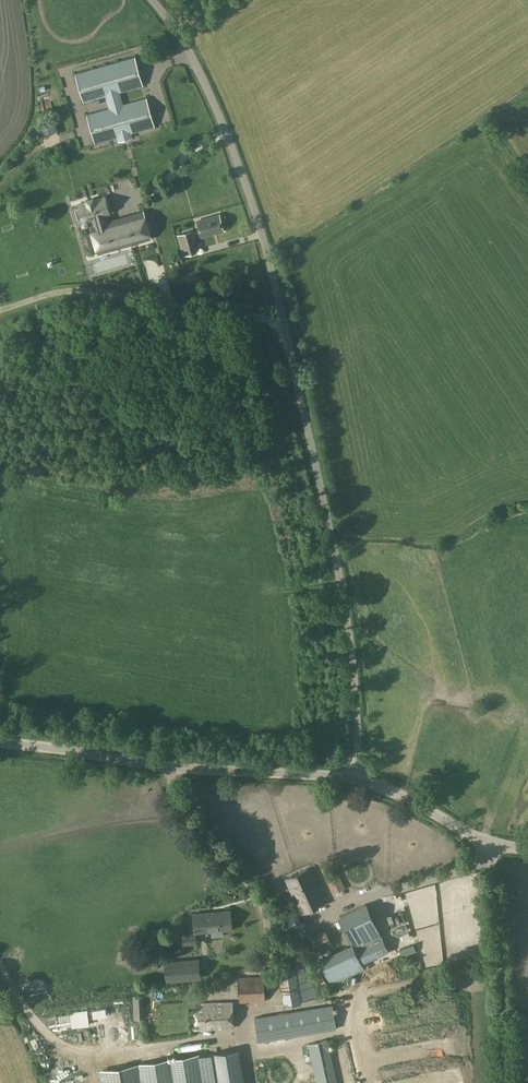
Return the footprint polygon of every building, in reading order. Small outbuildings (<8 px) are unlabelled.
[(142,84),(135,57),(77,74),(85,100),(105,94),(109,108),(87,115),(95,142),(117,136),(118,141),(131,137),(130,132),(153,125),(146,98),(123,105),(119,91),(142,84)] [(140,189),(141,183),(123,179),(121,185),(140,189)] [(208,189),(193,194),(195,200),(210,195),(208,189)] [(152,240),(144,211),(105,223),(102,214),(108,212),(104,198),(93,201),(92,199),(88,200),(89,202),(79,205),(84,219),(91,217),(94,226),(90,227),(99,255),(152,240)] [(220,213),(196,220),(201,238),(225,232),(220,213)] [(191,230),(178,234),(183,254),(197,250),(191,230)] [(134,277),(133,288),(144,289),(144,277),(134,277)] [(302,913),(325,902),(308,868),(286,879),(302,913)] [(334,892),(343,888),(333,868),(324,872),(334,892)] [(367,904),(340,917),(356,949),(383,936),(367,904)] [(230,911),(193,914),(194,932),(211,931),(211,937),(224,936),(223,930),(232,929),(230,911)] [(322,929),(307,935),(310,941),(324,935),(322,929)] [(196,934),(182,935),(183,945),(197,944),(196,934)] [(329,936),(314,944),(317,951),(332,944),(329,936)] [(353,944),(319,960),(321,963),(330,981),(332,984),(365,968),(363,964),(389,952),(385,945),(382,939),(357,951),(356,949),(353,944)] [(413,945),(400,949),(402,955),(415,951),(413,945)] [(168,980),(198,978),(196,959),(166,961),(168,980)] [(395,962),(384,971),(393,982),(404,973),(395,962)] [(278,966),(280,985),(295,983),(293,965),(278,966)] [(239,1001),(266,1000),(265,979),(240,980),(239,1001)] [(282,987),(283,1002),(299,1001),(299,986),(282,987)] [(142,996),(133,997),(134,1005),(142,1004),(142,996)] [(196,1029),(233,1027),(232,1003),(195,1004),(196,1029)] [(262,1040),(336,1028),(333,1007),(258,1020),(262,1040)] [(73,1014),(71,1014),(73,1026),(74,1026),(74,1025),(88,1024),(87,1011),(72,1012),(73,1014)] [(327,1041),(308,1045),(317,1082),(337,1082),(327,1041)] [(209,1052),(210,1054),(215,1082),(243,1082),(237,1047),(209,1052)] [(140,1063),(143,1082),(215,1082),(210,1054),(197,1056),(196,1054),(140,1063)] [(99,1070),(101,1082),(143,1082),(140,1063),(99,1070)]
